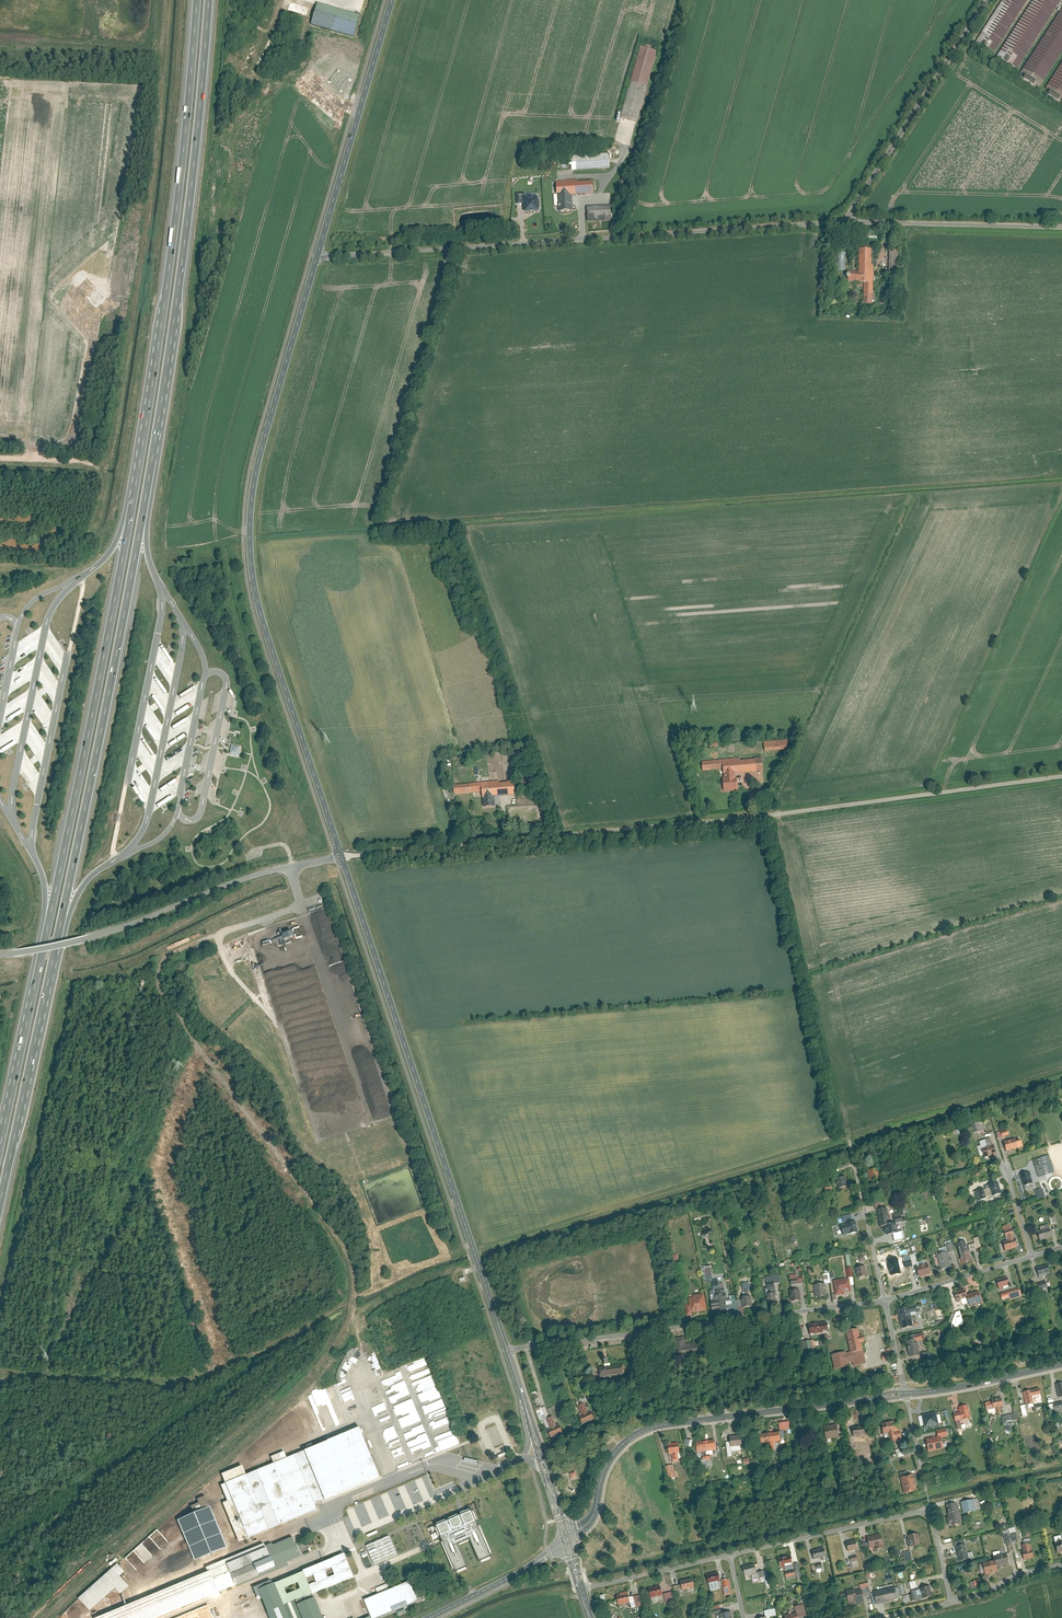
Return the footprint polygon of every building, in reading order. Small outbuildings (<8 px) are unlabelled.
[(975,43),(992,54),(1026,0),(1002,0),(975,43)] [(997,57),(1016,69),(1060,0),(1033,0),(997,57)] [(361,14),(318,2),(311,25),(354,38),(361,14)] [(1021,71),(1041,84),(1061,51),(1061,7),(1021,71)] [(656,51),(642,47),(632,82),(647,86),(656,51)] [(1045,88),(1061,99),(1061,62),(1045,88)] [(647,86),(632,82),(622,118),(637,122),(647,86)] [(609,153),(571,155),(572,170),(610,168),(609,153)] [(554,181),(555,194),(557,194),(571,193),(592,192),(592,181),(576,182),(576,180),(554,181)] [(539,192),(526,193),(526,197),(537,197),(537,207),(540,206),(539,192)] [(524,193),(516,193),(517,204),(523,204),(523,198),(525,197),(524,193)] [(571,193),(557,194),(558,211),(572,210),(571,193)] [(525,197),(523,198),(523,204),(524,212),(538,211),(537,207),(537,197),(526,197),(525,197)] [(610,206),(586,207),(587,222),(611,221),(610,206)] [(871,250),(858,250),(858,272),(847,272),(847,282),(859,282),(859,283),(864,283),(864,303),(873,303),(873,265),(871,265),(871,250)] [(787,740),(764,742),(765,751),(788,749),(787,740)] [(231,754),(239,756),(241,747),(233,746),(231,754)] [(740,758),(702,761),(703,770),(722,768),(722,774),(735,773),(763,770),(762,756),(754,757),(754,759),(740,760),(740,758)] [(722,774),(724,792),(736,790),(735,773),(722,774)] [(499,794),(514,793),(513,779),(507,780),(507,782),(499,783),(498,781),(479,782),(480,791),(481,796),(482,796),(492,795),(499,794)] [(453,785),(454,794),(480,791),(479,782),(453,785)] [(499,794),(492,795),(493,806),(500,805),(499,794)] [(482,796),(483,807),(493,806),(492,795),(482,796)] [(981,1119),(974,1122),(977,1130),(984,1128),(981,1119)] [(995,1137),(993,1130),(987,1133),(989,1139),(995,1137)] [(1019,1136),(1003,1140),(1006,1150),(1022,1145),(1019,1136)] [(993,1144),(987,1146),(985,1139),(979,1141),(980,1144),(976,1145),(979,1155),(983,1154),(984,1156),(996,1152),(993,1144)] [(1052,1172),(1046,1155),(1032,1159),(1038,1176),(1052,1172)] [(877,1167),(867,1169),(869,1180),(880,1177),(877,1167)] [(1020,1174),(1025,1190),(1033,1187),(1029,1171),(1020,1174)] [(847,1185),(845,1175),(835,1177),(838,1187),(847,1185)] [(1001,1192),(997,1180),(988,1183),(989,1187),(983,1189),(982,1188),(973,1190),(976,1200),(985,1197),(992,1195),(1001,1192)] [(1036,1190),(1039,1199),(1046,1197),(1043,1188),(1036,1190)] [(887,1206),(882,1207),(881,1201),(874,1203),(879,1226),(883,1225),(885,1234),(892,1232),(894,1240),(904,1237),(902,1229),(897,1231),(895,1222),(891,1223),(887,1206)] [(902,1210),(893,1213),(895,1221),(902,1220),(901,1215),(903,1214),(902,1210)] [(1058,1221),(1055,1213),(1048,1216),(1050,1224),(1058,1221)] [(857,1231),(855,1221),(845,1223),(848,1233),(857,1231)] [(1041,1229),(1037,1231),(1040,1240),(1052,1236),(1048,1223),(1040,1226),(1041,1229)] [(1009,1224),(1002,1226),(1006,1239),(1002,1241),(1005,1250),(1017,1246),(1009,1224)] [(971,1259),(968,1250),(980,1246),(977,1236),(973,1237),(974,1242),(966,1244),(965,1239),(956,1242),(962,1262),(971,1259)] [(952,1266),(947,1252),(954,1250),(951,1242),(944,1244),(946,1250),(936,1253),(941,1269),(952,1266)] [(888,1260),(890,1270),(899,1268),(896,1258),(888,1260)] [(915,1266),(919,1276),(930,1273),(927,1262),(925,1263),(924,1259),(917,1262),(918,1265),(915,1266)] [(704,1281),(711,1280),(712,1289),(719,1288),(718,1278),(712,1279),(710,1264),(700,1265),(704,1281)] [(866,1275),(864,1265),(856,1267),(858,1277),(866,1275)] [(1039,1268),(1040,1275),(1052,1272),(1050,1265),(1039,1268)] [(767,1275),(768,1283),(782,1282),(781,1274),(767,1275)] [(998,1280),(1000,1289),(1011,1285),(1009,1277),(998,1280)] [(836,1300),(836,1294),(843,1293),(843,1291),(850,1290),(849,1278),(833,1280),(835,1293),(832,1293),(833,1300),(836,1300)] [(826,1295),(824,1282),(813,1283),(815,1296),(826,1295)] [(748,1284),(742,1285),(742,1290),(743,1290),(744,1295),(741,1295),(742,1306),(751,1305),(750,1294),(748,1295),(747,1290),(749,1290),(748,1284)] [(1021,1287),(1001,1293),(1003,1300),(1010,1297),(1011,1300),(1023,1296),(1021,1287)] [(710,1300),(712,1311),(726,1309),(722,1288),(713,1289),(714,1299),(710,1300)] [(800,1299),(799,1288),(789,1289),(791,1300),(800,1299)] [(956,1292),(958,1301),(970,1298),(969,1294),(967,1289),(956,1292)] [(983,1290),(969,1294),(970,1298),(972,1306),(986,1302),(983,1290)] [(767,1303),(776,1301),(775,1291),(765,1293),(767,1303)] [(692,1314),(692,1312),(706,1309),(703,1293),(692,1294),(693,1296),(688,1297),(689,1304),(685,1304),(686,1315),(692,1314)] [(904,1328),(915,1325),(912,1313),(919,1311),(918,1305),(900,1309),(904,1328)] [(957,1312),(952,1325),(953,1328),(966,1324),(962,1311),(957,1312)] [(835,1320),(836,1326),(848,1323),(847,1317),(835,1320)] [(809,1323),(810,1334),(831,1332),(830,1321),(809,1323)] [(856,1366),(868,1363),(863,1343),(868,1342),(867,1337),(863,1337),(861,1329),(848,1332),(853,1351),(848,1352),(848,1351),(833,1354),(836,1369),(850,1366),(849,1362),(855,1361),(856,1366)] [(926,1332),(917,1334),(919,1341),(927,1339),(926,1332)] [(911,1357),(922,1355),(922,1353),(919,1341),(917,1334),(911,1335),(912,1339),(908,1340),(911,1357)] [(687,1344),(686,1337),(675,1339),(677,1356),(701,1354),(699,1343),(687,1344)] [(814,1340),(805,1341),(806,1349),(816,1348),(814,1340)] [(883,1356),(885,1361),(894,1358),(891,1348),(887,1349),(888,1355),(883,1356)] [(932,1351),(922,1353),(922,1355),(923,1362),(934,1359),(932,1351)] [(431,1429),(451,1421),(439,1388),(438,1388),(426,1357),(409,1363),(410,1367),(406,1368),(417,1396),(418,1396),(422,1407),(426,1405),(427,1409),(430,1408),(432,1412),(428,1414),(430,1416),(427,1417),(431,1429)] [(597,1366),(599,1376),(605,1375),(605,1377),(611,1376),(611,1374),(624,1373),(622,1363),(597,1366)] [(390,1371),(393,1377),(402,1373),(400,1367),(390,1371)] [(399,1382),(398,1380),(385,1385),(387,1389),(385,1390),(387,1394),(407,1386),(405,1379),(399,1382)] [(1038,1387),(1022,1391),(1026,1404),(1042,1401),(1038,1387)] [(390,1400),(393,1408),(398,1407),(400,1413),(396,1415),(398,1421),(418,1414),(411,1393),(390,1400)] [(1001,1411),(1000,1406),(1003,1406),(1000,1397),(985,1401),(987,1410),(994,1408),(996,1413),(1001,1411)] [(1052,1403),(1055,1411),(1061,1409),(1061,1401),(1061,1400),(1052,1403)] [(578,1416),(582,1424),(594,1419),(590,1410),(587,1411),(583,1402),(577,1405),(581,1414),(578,1416)] [(961,1428),(959,1419),(969,1417),(966,1404),(958,1406),(959,1411),(953,1413),(957,1429),(961,1428)] [(392,1421),(387,1405),(374,1409),(379,1426),(392,1421)] [(924,1414),(926,1427),(940,1425),(938,1412),(924,1414)] [(1016,1412),(1001,1416),(1003,1422),(1018,1419),(1016,1412)] [(546,1429),(550,1437),(562,1432),(558,1424),(556,1425),(552,1416),(545,1418),(549,1428),(546,1429)] [(405,1434),(408,1442),(428,1435),(421,1418),(412,1422),(413,1425),(403,1429),(405,1434)] [(778,1420),(779,1429),(791,1428),(789,1418),(778,1420)] [(897,1420),(881,1423),(884,1437),(888,1436),(889,1442),(901,1439),(897,1420)] [(838,1436),(835,1423),(822,1426),(825,1439),(838,1436)] [(863,1425),(851,1426),(853,1436),(865,1434),(863,1425)] [(385,1437),(397,1433),(395,1426),(382,1430),(385,1437)] [(317,1504),(383,1477),(362,1427),(246,1475),(243,1466),(222,1475),(233,1500),(223,1504),(240,1544),(320,1511),(317,1504)] [(936,1430),(938,1435),(925,1439),(928,1451),(943,1448),(940,1437),(947,1435),(945,1428),(936,1430)] [(760,1434),(761,1444),(766,1443),(768,1451),(771,1451),(777,1450),(778,1450),(777,1442),(780,1442),(780,1439),(784,1439),(783,1431),(760,1434)] [(442,1438),(445,1444),(459,1437),(457,1432),(442,1438)] [(731,1455),(730,1451),(740,1449),(739,1445),(743,1445),(741,1435),(729,1436),(729,1441),(725,1442),(727,1456),(731,1455)] [(693,1440),(685,1438),(683,1444),(692,1446),(693,1440)] [(714,1439),(695,1442),(697,1452),(716,1449),(714,1439)] [(678,1442),(667,1444),(669,1453),(671,1453),(671,1459),(678,1458),(677,1452),(679,1451),(678,1442)] [(897,1453),(894,1454),(894,1458),(905,1456),(904,1448),(896,1449),(897,1453)] [(711,1466),(709,1455),(702,1456),(703,1467),(711,1466)] [(674,1472),(672,1464),(665,1466),(667,1474),(674,1472)] [(912,1473),(900,1476),(904,1493),(916,1490),(912,1473)] [(977,1497),(960,1502),(963,1513),(980,1509),(977,1497)] [(961,1521),(956,1502),(945,1504),(948,1516),(946,1517),(948,1525),(961,1521)] [(226,1548),(209,1506),(176,1519),(193,1561),(226,1548)] [(480,1562),(493,1556),(472,1507),(434,1522),(456,1572),(469,1567),(459,1543),(470,1539),(480,1562)] [(1014,1527),(1008,1528),(1013,1552),(1017,1551),(1015,1541),(1017,1540),(1014,1527)] [(1013,1552),(1008,1530),(1002,1531),(1005,1544),(1007,1544),(1009,1553),(1013,1552)] [(880,1533),(866,1536),(869,1548),(874,1546),(875,1549),(883,1547),(880,1533)] [(920,1544),(917,1533),(908,1535),(910,1546),(920,1544)] [(1061,1540),(1060,1535),(1053,1536),(1057,1552),(1061,1551),(1061,1540)] [(267,1547),(275,1566),(302,1556),(295,1536),(267,1547)] [(375,1565),(399,1555),(391,1536),(367,1546),(375,1565)] [(855,1539),(846,1542),(848,1551),(857,1549),(855,1539)] [(954,1546),(955,1546),(959,1561),(973,1557),(971,1551),(967,1552),(965,1543),(961,1544),(960,1540),(953,1542),(954,1546)] [(93,1617),(155,1617),(273,1568),(262,1542),(201,1568),(203,1571),(93,1617)] [(1024,1560),(1033,1557),(1030,1542),(1022,1544),(1023,1550),(1021,1550),(1024,1560)] [(823,1547),(811,1550),(813,1559),(825,1556),(823,1547)] [(912,1560),(910,1551),(902,1552),(904,1561),(912,1560)] [(266,1617),(319,1617),(309,1594),(351,1577),(341,1552),(254,1588),(266,1617)] [(998,1570),(997,1567),(1008,1564),(1005,1552),(992,1555),(994,1559),(982,1562),(985,1574),(998,1570)] [(790,1554),(778,1557),(781,1566),(792,1563),(790,1554)] [(856,1555),(849,1557),(852,1567),(859,1565),(856,1555)] [(766,1569),(755,1572),(753,1563),(743,1566),(746,1580),(767,1575),(766,1569)] [(119,1596),(129,1588),(120,1578),(124,1574),(117,1566),(77,1601),(89,1614),(115,1591),(119,1596)] [(793,1569),(784,1572),(786,1579),(795,1577),(793,1569)] [(717,1572),(706,1575),(709,1584),(720,1581),(717,1572)] [(693,1587),(694,1587),(691,1577),(679,1580),(681,1590),(687,1589),(687,1592),(693,1591),(693,1587)] [(730,1584),(729,1578),(722,1580),(724,1590),(728,1589),(727,1585),(730,1584)] [(983,1578),(973,1580),(975,1587),(984,1585),(983,1578)] [(372,1617),(380,1617),(420,1602),(412,1583),(366,1601),(371,1616),(372,1617)] [(659,1586),(648,1589),(650,1598),(661,1595),(659,1586)] [(912,1590),(912,1593),(902,1596),(904,1603),(931,1596),(929,1586),(912,1590)] [(894,1587),(873,1592),(876,1604),(883,1602),(883,1601),(897,1598),(894,1587)] [(848,1602),(855,1600),(855,1602),(863,1600),(861,1590),(854,1591),(853,1589),(846,1591),(848,1602)] [(671,1591),(663,1593),(665,1601),(673,1599),(671,1591)] [(627,1592),(616,1594),(619,1604),(629,1602),(627,1592)] [(641,1605),(639,1595),(628,1597),(631,1608),(641,1605)] [(797,1617),(806,1615),(803,1604),(794,1606),(795,1612),(784,1615),(785,1617),(798,1617),(797,1617)] [(709,1610),(710,1615),(721,1612),(719,1605),(711,1607),(711,1610),(709,1610)] [(765,1616),(757,1617),(769,1617),(769,1616),(776,1615),(774,1608),(763,1610),(765,1616)]
